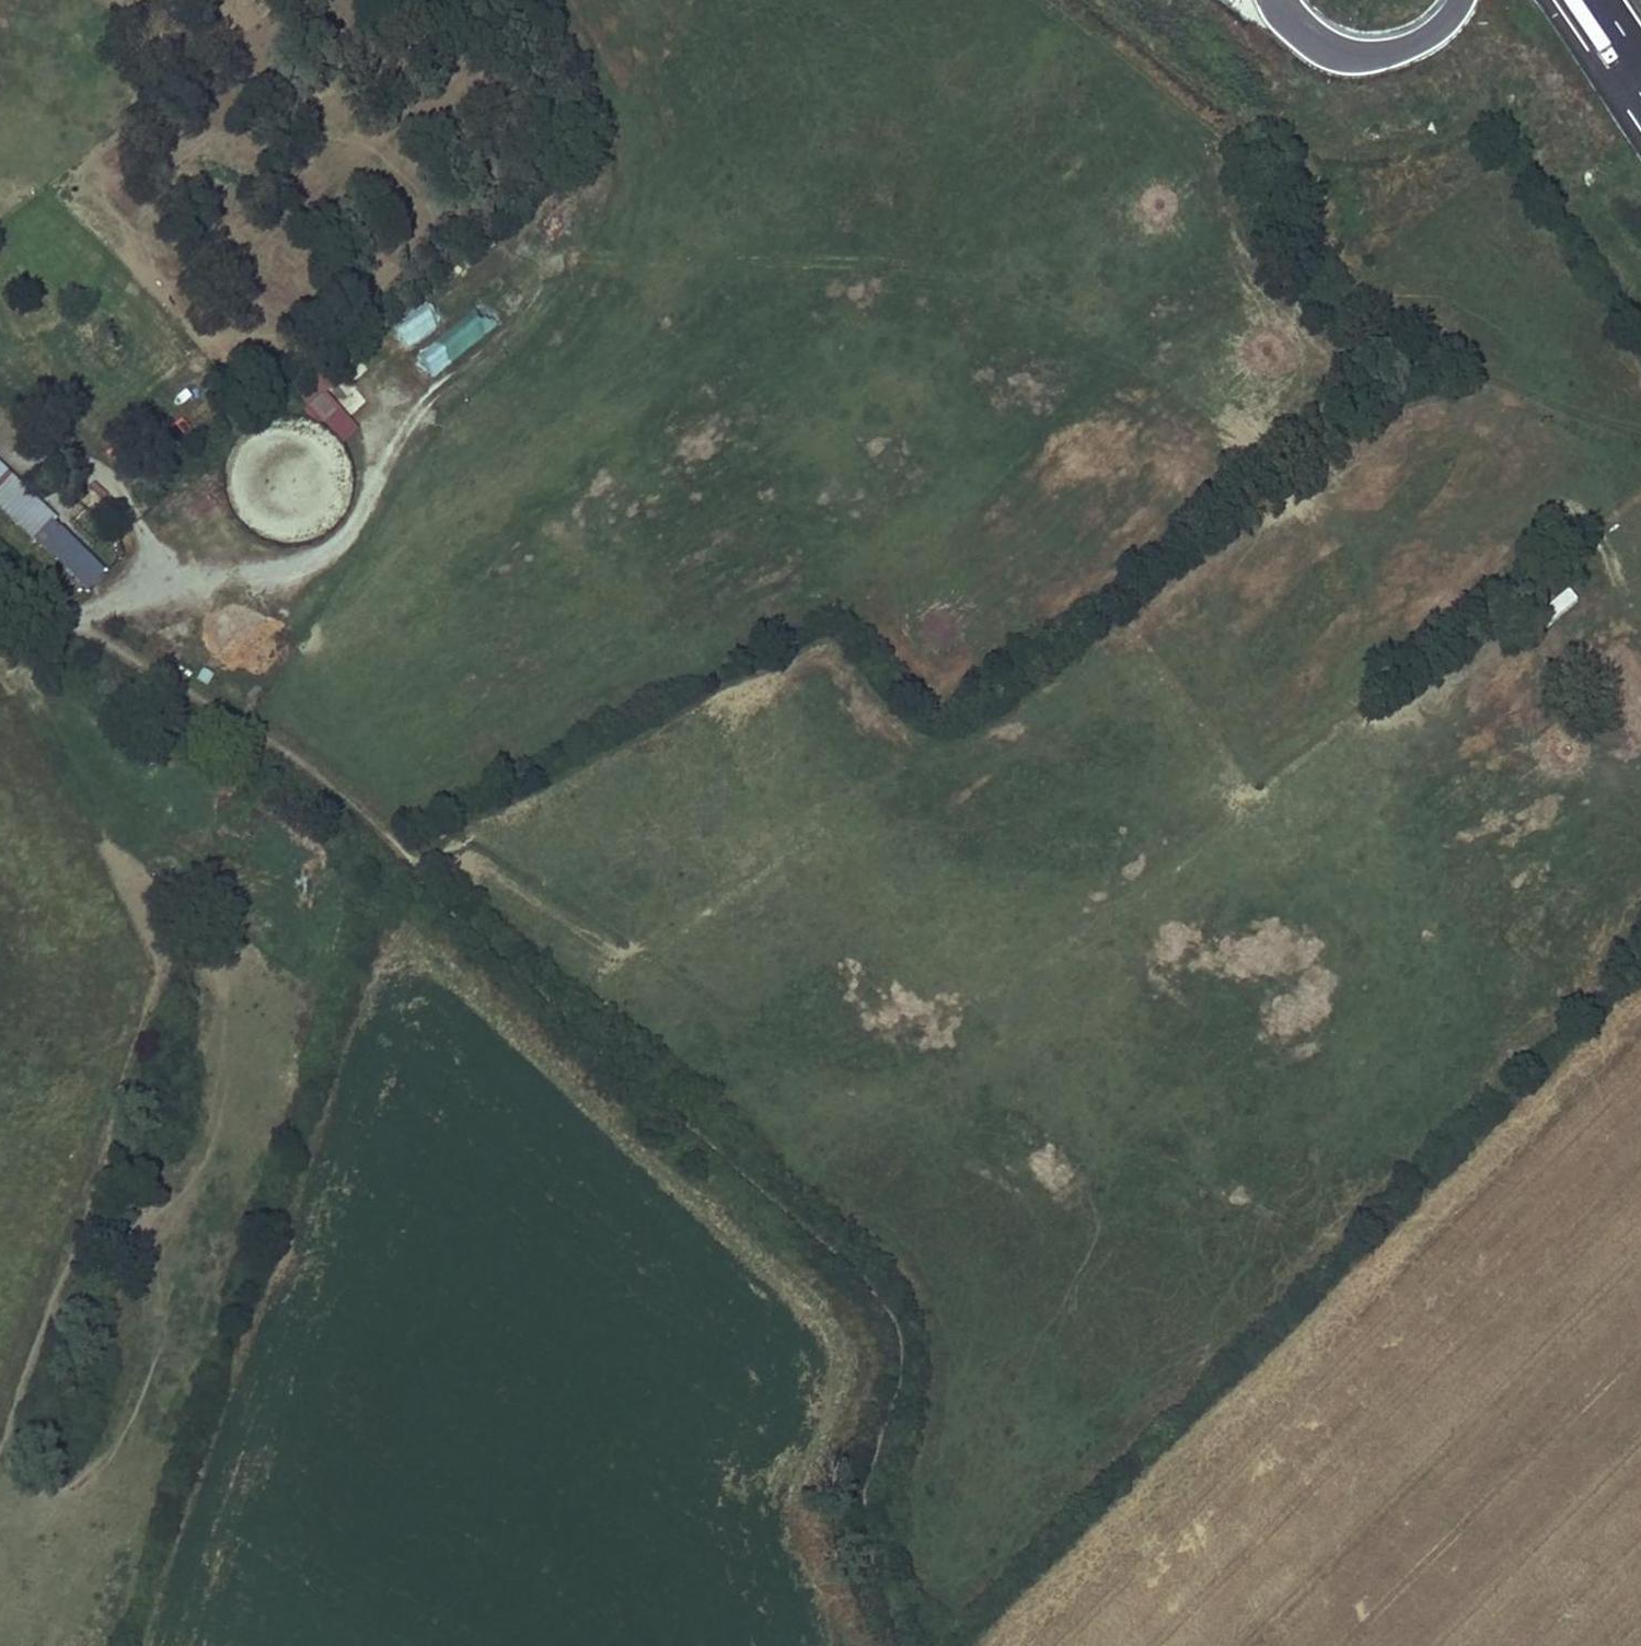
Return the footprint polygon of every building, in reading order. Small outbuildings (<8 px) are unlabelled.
[(302,406),(340,448),(359,430),(322,388),(302,406)] [(110,569),(0,469),(0,513),(88,593),(110,569)]
